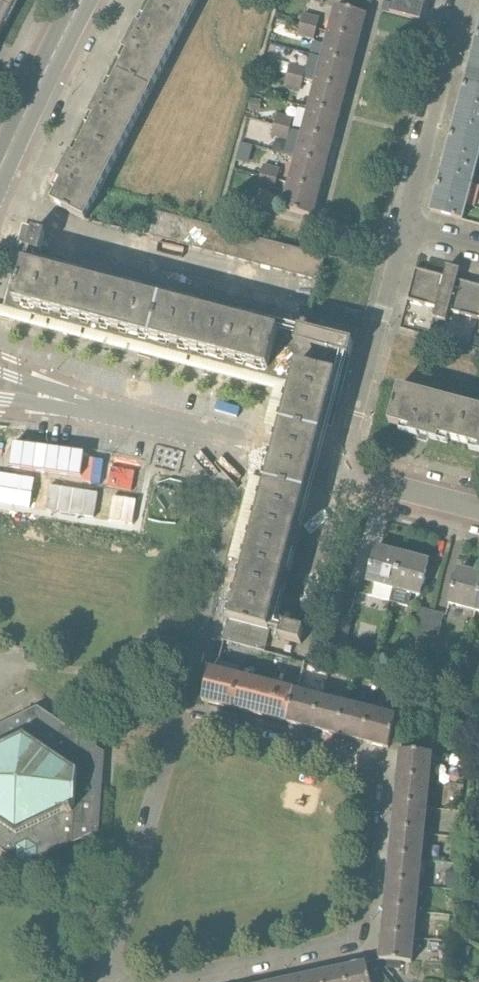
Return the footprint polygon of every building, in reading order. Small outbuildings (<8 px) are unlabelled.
[(16,0),(0,0),(0,21),(4,23),(16,0)] [(199,0),(157,0),(152,9),(186,26),(199,0)] [(406,2),(397,0),(394,0),(391,13),(422,21),(427,0),(407,0),(406,2)] [(329,32),(360,41),(367,15),(336,7),(329,32)] [(152,91),(169,58),(186,26),(152,9),(139,36),(134,33),(128,44),(132,47),(119,74),(152,91)] [(301,25),(318,30),(320,18),(303,14),(301,25)] [(298,36),(315,41),(318,30),(301,25),(298,36)] [(322,58),(354,66),(360,41),(329,32),(322,58)] [(478,64),(478,46),(475,45),(471,62),(478,64)] [(316,83),(347,91),(354,66),(322,58),(316,83)] [(478,82),(478,64),(471,62),(466,79),(478,82)] [(287,75),(304,80),(307,68),(290,64),(287,75)] [(119,156),(136,123),(152,91),(119,74),(105,101),(100,98),(95,109),(99,112),(85,138),(119,156)] [(284,87),(301,91),(304,80),(287,75),(284,87)] [(478,100),(478,82),(466,79),(462,95),(478,100)] [(309,108),(340,117),(347,91),(316,83),(309,108)] [(478,118),(478,100),(462,95),(458,112),(478,118)] [(302,134),(334,142),(340,117),(309,108),(302,134)] [(478,135),(478,118),(458,112),(453,129),(478,135)] [(274,126),(291,131),(294,119),(277,115),(274,126)] [(271,137),(288,142),(291,131),(274,126),(271,137)] [(478,153),(478,135),(453,129),(449,145),(478,153)] [(296,159),(327,167),(334,142),(302,134),(296,159)] [(86,220),(102,188),(119,156),(85,138),(72,165),(67,162),(61,173),(66,176),(52,203),(86,220)] [(476,170),(478,160),(478,153),(449,145),(444,162),(476,170)] [(289,184),(320,193),(327,167),(296,159),(289,184)] [(440,179),(472,187),(476,170),(444,162),(440,179)] [(261,176),(278,181),(281,170),(264,165),(261,176)] [(258,187),(275,192),(278,181),(261,176),(258,187)] [(436,195),(468,204),(472,187),(440,179),(436,195)] [(320,193),(289,184),(282,210),(314,218),(320,193)] [(468,204),(436,195),(431,212),(463,220),(468,204)] [(321,467),(357,331),(28,245),(12,304),(293,378),(273,454),(223,640),(271,653),(321,467)] [(408,301),(437,308),(442,293),(453,296),(458,281),(461,270),(448,267),(445,277),(416,270),(408,301)] [(478,320),(478,318),(478,286),(458,281),(453,296),(442,293),(437,308),(430,336),(436,337),(440,321),(447,322),(450,312),(478,320)] [(438,336),(450,339),(453,328),(441,325),(438,336)] [(431,435),(460,442),(470,406),(400,387),(389,424),(419,431),(418,437),(430,440),(431,435)] [(470,406),(460,442),(478,447),(478,408),(470,406)] [(29,508),(34,481),(0,475),(0,503),(29,508)] [(98,496),(42,488),(38,515),(94,523),(98,496)] [(377,586),(393,590),(403,555),(377,548),(368,580),(366,579),(363,592),(375,595),(377,586)] [(403,555),(393,590),(390,602),(409,607),(412,595),(420,597),(429,562),(403,555)] [(476,612),(478,601),(478,575),(460,570),(450,606),(476,612)] [(338,613),(351,616),(357,592),(345,588),(338,613)] [(423,647),(426,636),(432,611),(420,608),(410,644),(423,647)] [(426,636),(438,639),(445,615),(432,611),(426,636)] [(229,708),(233,692),(237,676),(210,669),(206,685),(202,701),(229,708)] [(229,708),(256,715),(264,683),(237,676),(233,692),(229,708)] [(256,715),(282,721),(290,690),(264,683),(256,715)] [(282,721),(309,728),(317,697),(290,690),(282,721)] [(309,728),(336,735),(344,704),(317,697),(309,728)] [(336,735),(362,742),(370,710),(344,704),(336,735)] [(26,867),(100,831),(105,753),(38,707),(0,726),(0,849),(26,867)] [(370,710),(362,742),(389,749),(397,717),(370,710)] [(398,777),(430,780),(433,754),(401,751),(398,777)] [(396,803),(428,807),(430,780),(398,777),(396,803)] [(393,830),(425,833),(428,807),(396,803),(393,830)] [(390,856),(423,859),(425,833),(393,830),(390,856)] [(388,882),(420,885),(423,859),(390,856),(388,882)] [(385,908),(418,911),(420,885),(388,882),(385,908)] [(383,934),(415,937),(418,911),(385,908),(383,934)] [(415,937),(383,934),(380,960),(412,963),(415,937)] [(347,981),(371,981),(367,963),(352,966),(344,967),(347,981)] [(344,967),(321,972),(324,981),(347,981),(344,967)] [(321,972),(299,977),(300,981),(324,981),(321,972)]
